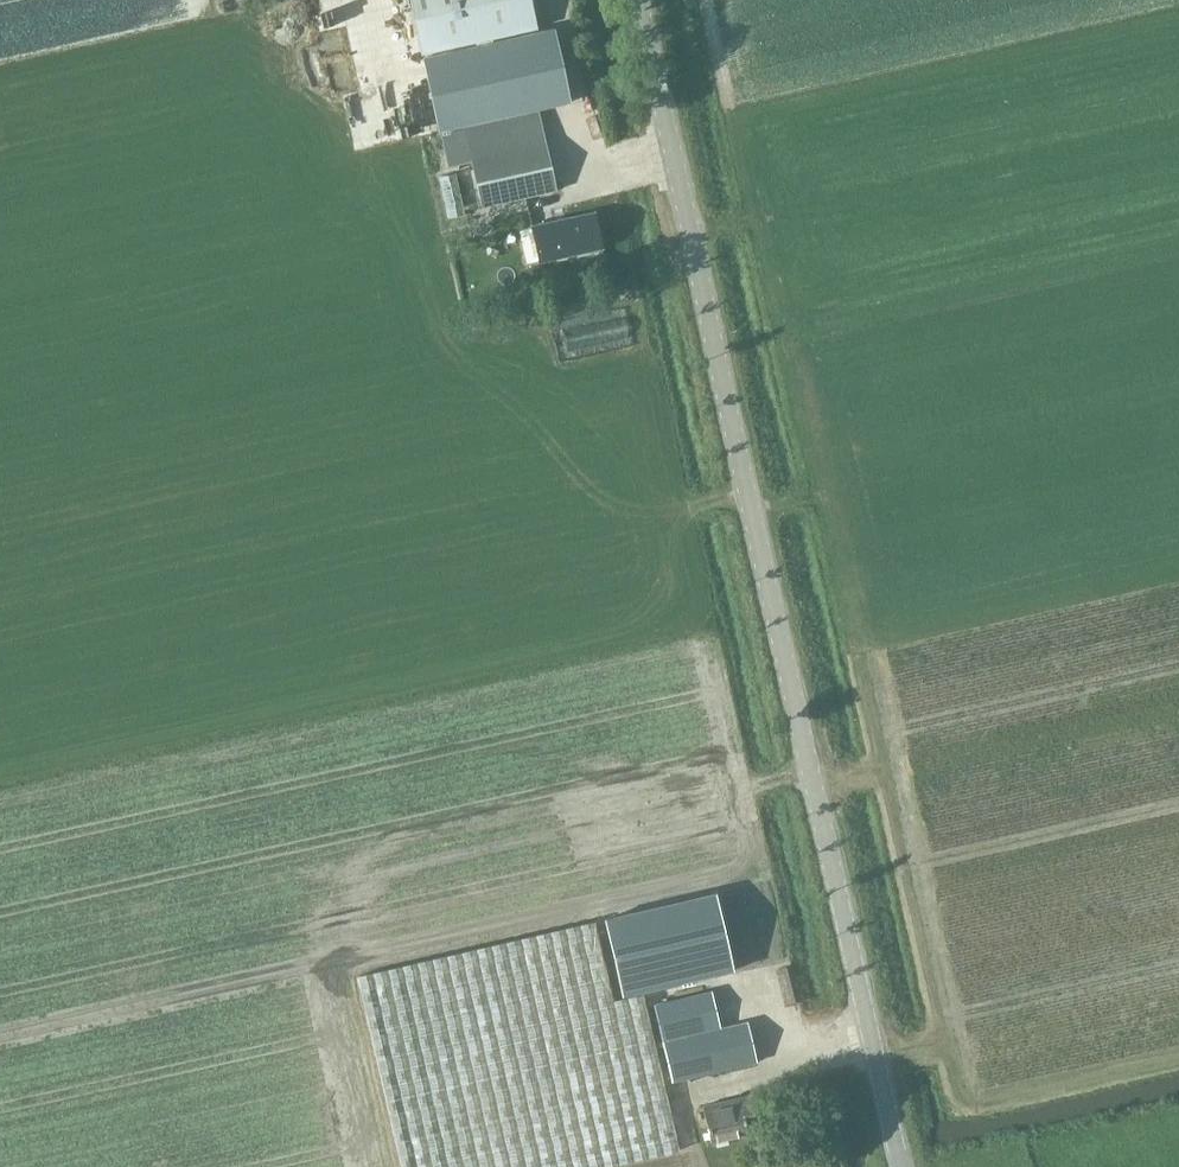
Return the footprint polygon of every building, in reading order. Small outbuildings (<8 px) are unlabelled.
[(537,28),(531,0),(409,0),(420,54),(537,28)] [(438,130),(569,102),(553,29),(423,58),(438,130)] [(480,209),(555,193),(537,113),(442,134),(450,170),(470,166),(480,209)] [(537,262),(600,249),(593,216),(531,229),(537,262)] [(622,997),(733,971),(716,893),(605,919),(622,997)] [(678,1149),(642,994),(613,1001),(595,922),(358,977),(401,1166),(600,1166),(678,1149)] [(709,992),(654,1005),(671,1080),(754,1061),(745,1022),(720,1028),(709,992)] [(745,1123),(758,1120),(753,1095),(702,1107),(710,1143),(747,1134),(745,1123)]
